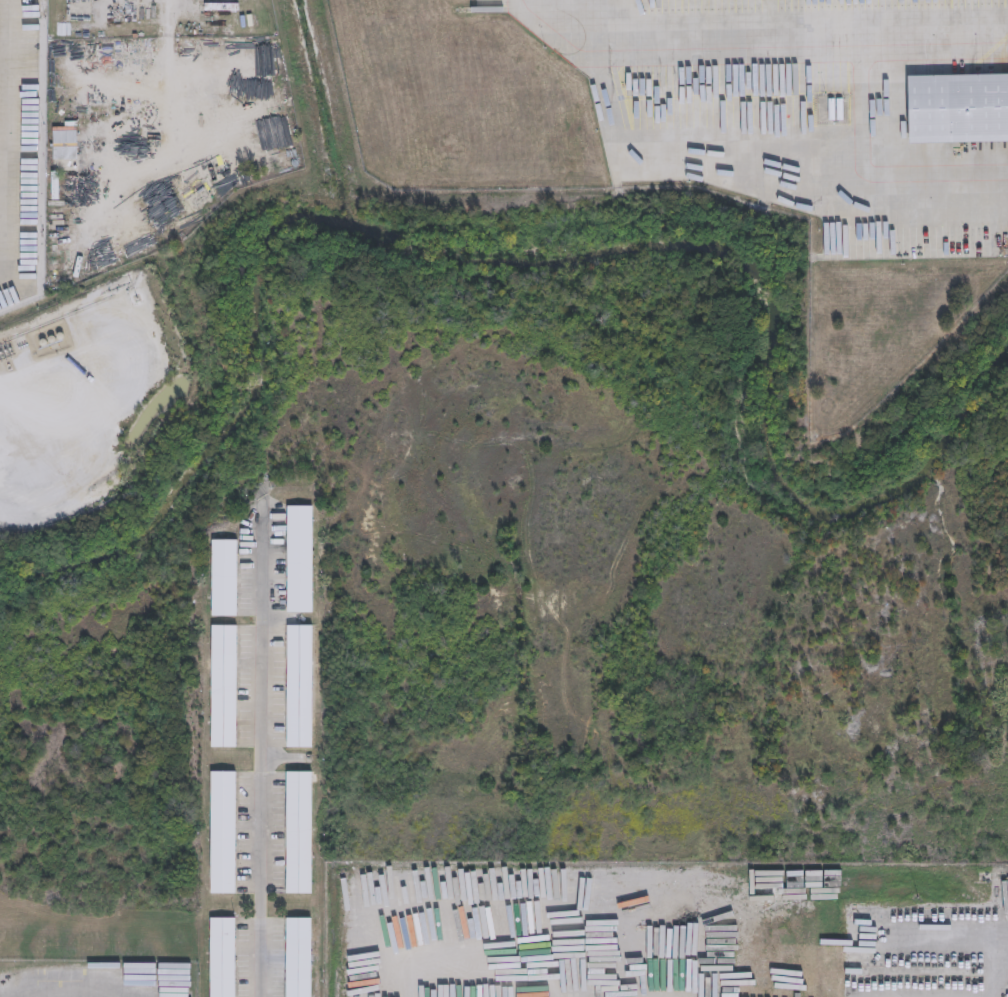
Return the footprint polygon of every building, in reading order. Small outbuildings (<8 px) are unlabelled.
[(907,74),(1007,73),(1007,144),(908,145),(907,74)] [(53,123),(53,160),(78,160),(78,123),(53,123)] [(310,612),(285,612),(285,505),(310,506),(310,612)] [(236,616),(210,616),(210,539),(235,539),(236,616)] [(310,746),(285,746),(286,624),(312,624),(310,746)] [(235,748),(209,748),(210,626),(236,626),(235,748)] [(234,895),(209,895),(209,772),(234,772),(234,820),(234,895)] [(309,895),(285,894),(285,821),(286,773),(310,773),(309,895)] [(233,919),(232,996),(208,996),(209,918),(233,919)] [(311,918),(310,996),(285,996),(286,918),(311,918)]
